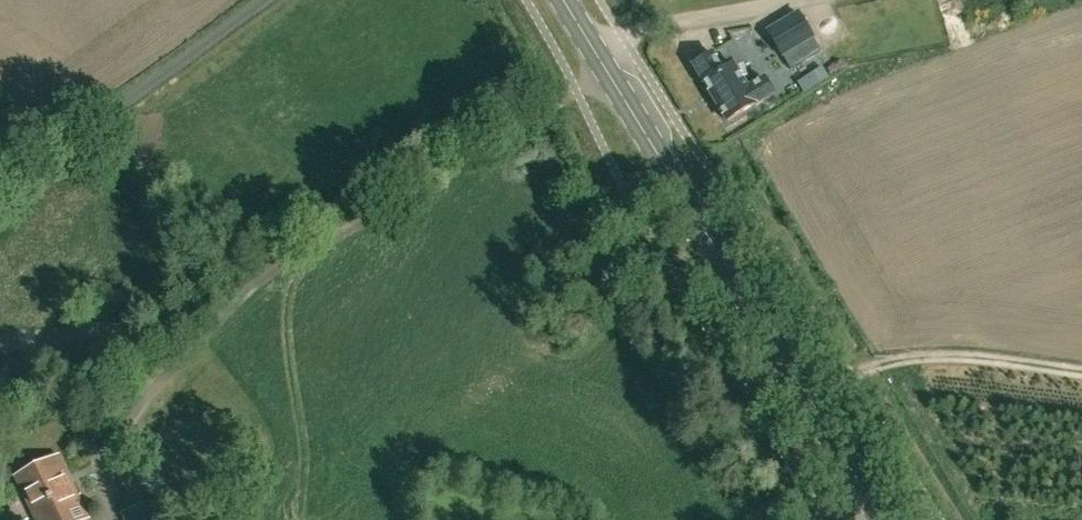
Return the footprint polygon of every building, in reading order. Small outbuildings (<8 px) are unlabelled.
[(799,11),(769,30),(783,53),(813,34),(799,11)] [(709,56),(695,65),(729,120),(758,102),(758,103),(775,92),(766,77),(749,87),(734,63),(719,72),(709,56)] [(91,517),(60,454),(17,475),(38,519),(85,519),(91,517)]
